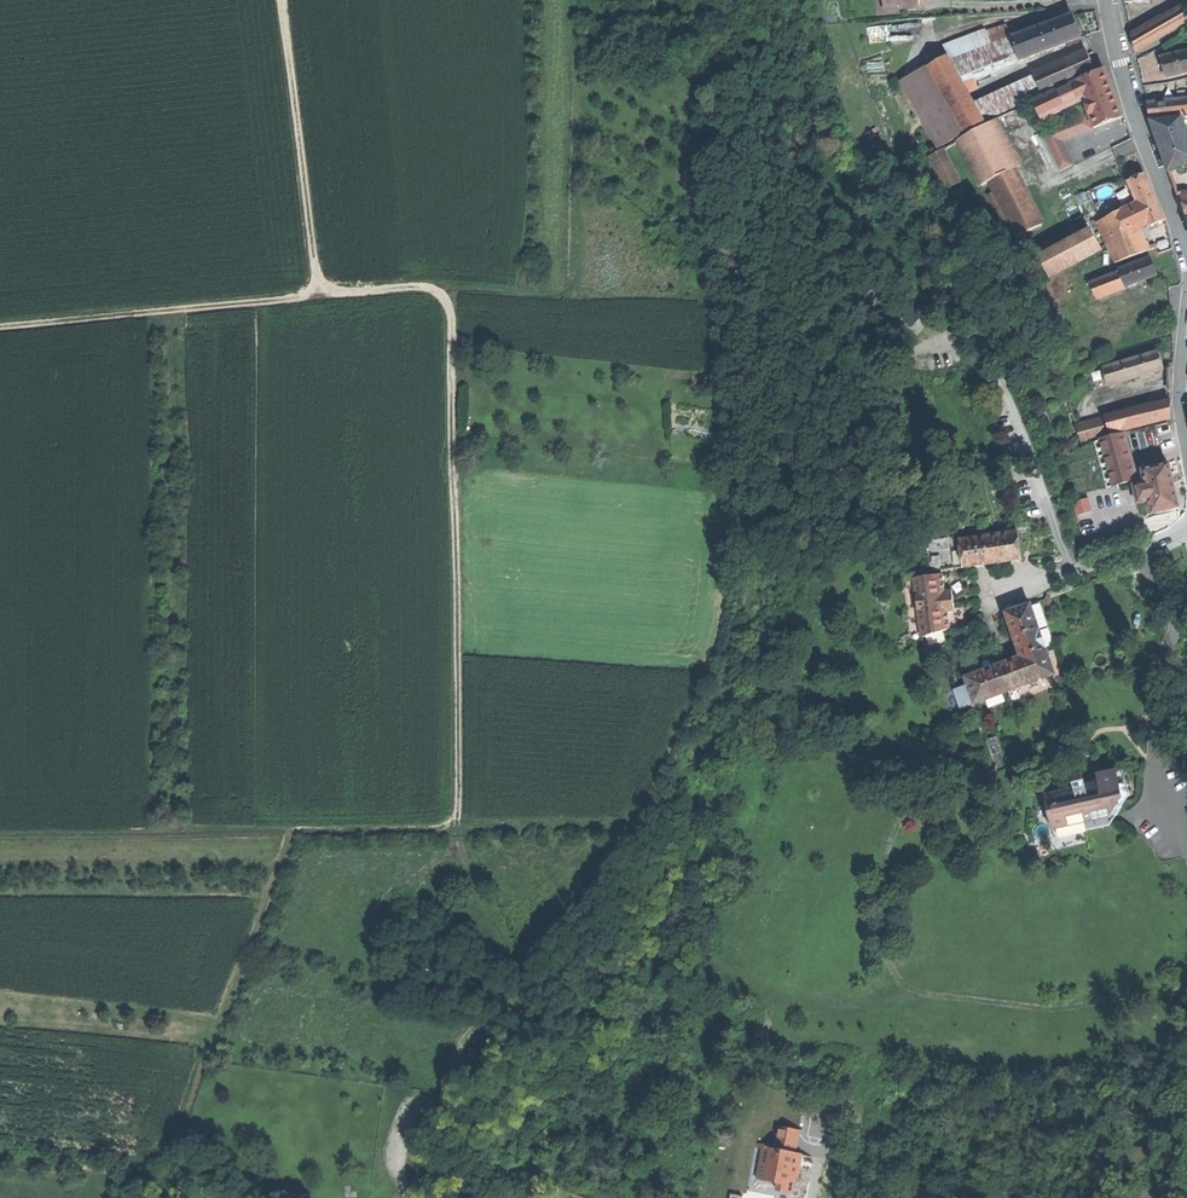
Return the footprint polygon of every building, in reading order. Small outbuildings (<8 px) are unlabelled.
[(884,9),(922,7),(922,0),(884,0),(884,9)] [(1136,52),(1186,22),(1186,5),(1132,36),(1136,52)] [(1078,28),(1073,15),(1012,37),(1011,38),(1018,58),(1019,61),(1081,38),(1078,28)] [(1011,38),(1012,37),(1008,25),(988,33),(992,45),(1011,38)] [(946,45),(952,60),(961,57),(992,45),(988,33),(986,30),(946,45)] [(972,74),(1018,58),(1011,38),(992,45),(961,57),(972,74)] [(1162,57),(1164,67),(1166,76),(1186,71),(1186,51),(1162,57)] [(1088,55),(986,101),(995,117),(1095,71),(1088,55)] [(950,61),(947,56),(929,66),(965,133),(983,123),(967,92),(950,61)] [(978,86),(972,74),(961,57),(952,60),(950,61),(967,92),(978,86)] [(929,66),(900,81),(936,148),(965,133),(929,66)] [(1084,99),(1089,116),(1095,128),(1123,117),(1114,94),(1104,70),(1052,93),(1060,109),(1084,99)] [(1041,118),(1060,109),(1052,93),(1034,101),(1041,118)] [(995,117),(986,101),(985,99),(976,104),(985,122),(995,117)] [(1186,115),(1186,100),(1147,103),(1149,112),(1150,118),(1186,115)] [(1095,128),(1089,116),(1048,135),(1054,147),(1095,128)] [(1169,171),(1186,165),(1186,132),(1183,121),(1182,117),(1151,121),(1159,142),(1169,171)] [(982,186),(990,182),(995,193),(989,195),(1004,225),(1010,222),(1011,225),(1035,213),(989,124),(958,140),(982,186)] [(1095,131),(1059,148),(1068,167),(1103,151),(1095,131)] [(1118,158),(1137,152),(1133,139),(1114,145),(1118,158)] [(930,156),(947,190),(960,183),(943,150),(930,156)] [(1129,181),(1142,211),(1158,204),(1152,190),(1145,174),(1129,181)] [(1181,202),(1186,201),(1186,191),(1178,192),(1181,202)] [(1132,232),(1146,226),(1135,203),(1123,210),(1132,232)] [(1149,227),(1165,220),(1158,204),(1142,211),(1149,227)] [(1120,262),(1140,254),(1132,232),(1123,210),(1105,219),(1115,248),(1120,262)] [(1042,225),(1040,222),(1035,213),(1011,225),(1018,237),(1042,225)] [(1091,230),(1039,257),(1049,276),(1101,249),(1091,230)] [(1114,264),(1120,262),(1115,248),(1109,251),(1114,264)] [(1119,273),(1125,287),(1157,275),(1154,268),(1151,259),(1119,271),(1119,273)] [(1095,299),(1125,287),(1119,273),(1090,284),(1095,299)] [(1122,363),(1126,378),(1127,380),(1163,370),(1161,362),(1158,353),(1122,363)] [(1108,383),(1126,378),(1122,363),(1104,368),(1108,383)] [(846,388),(841,379),(831,384),(836,394),(846,388)] [(1171,420),(1171,403),(1116,416),(1106,421),(1110,433),(1171,420)] [(1079,443),(1105,437),(1101,420),(1075,426),(1079,443)] [(1123,434),(1101,440),(1113,486),(1116,486),(1136,480),(1135,477),(1123,434)] [(1143,476),(1144,483),(1149,502),(1151,514),(1178,508),(1174,488),(1169,464),(1142,470),(1143,476)] [(1149,502),(1144,483),(1133,485),(1137,504),(1149,502)] [(1012,562),(1021,560),(1018,532),(1017,533),(1016,526),(1007,528),(1008,534),(960,540),(964,568),(991,564),(1012,562)] [(960,568),(956,541),(956,537),(926,541),(930,572),(960,568)] [(1013,567),(1012,562),(991,564),(992,570),(1013,567)] [(1134,566),(1124,570),(1126,575),(1133,572),(1133,574),(1136,572),(1134,566)] [(950,574),(926,577),(914,579),(922,638),(935,634),(957,627),(950,574)] [(746,597),(746,608),(757,608),(757,597),(746,597)] [(1021,658),(1030,684),(1055,675),(1030,605),(1014,610),(1008,613),(1006,613),(1013,634),(1018,649),(1021,658)] [(1013,656),(1013,660),(1021,658),(1018,649),(1015,652),(1013,656)] [(969,686),(975,703),(1030,684),(1021,658),(1013,660),(966,677),(969,686)] [(961,709),(975,703),(969,686),(958,689),(961,709)] [(986,741),(997,769),(1007,765),(996,737),(986,741)] [(1055,838),(1107,826),(1105,818),(1110,817),(1118,815),(1131,794),(1124,770),(1098,778),(1100,784),(1093,785),(1086,787),(1082,772),(1071,775),(1059,784),(1050,794),(1045,795),(1055,838)] [(798,1130),(778,1127),(774,1149),(763,1147),(757,1178),(779,1182),(777,1190),(792,1193),(795,1175),(797,1176),(797,1172),(798,1166),(795,1166),(797,1154),(794,1153),(798,1130)]
